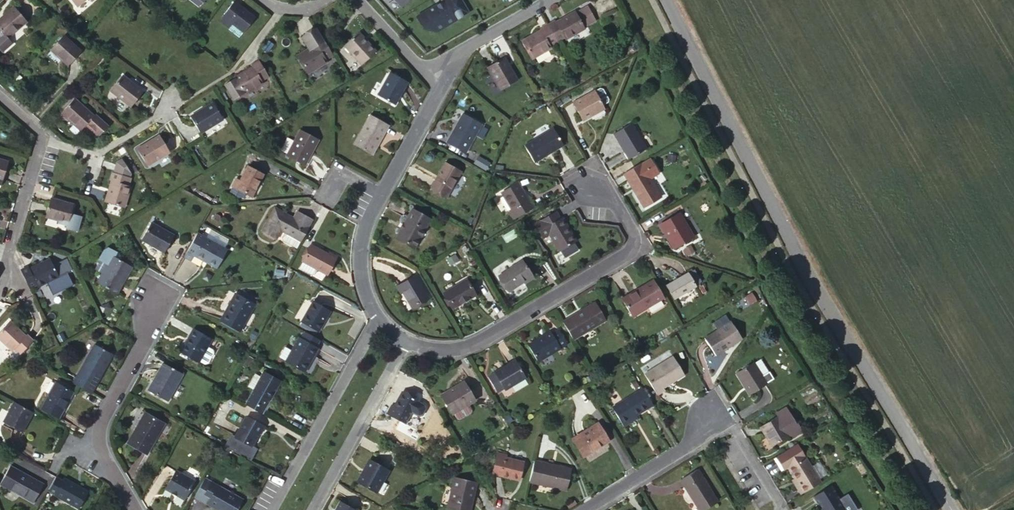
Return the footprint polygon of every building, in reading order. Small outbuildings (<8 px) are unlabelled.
[(460,0),(443,0),(416,17),(422,28),(436,32),(468,12),(460,0)] [(234,3),(219,21),(228,29),(227,30),(238,39),(254,19),(234,3)] [(554,22),(547,26),(556,42),(563,39),(564,41),(585,29),(584,28),(597,22),(588,7),(576,14),(575,12),(555,24),(554,22)] [(14,8),(0,20),(0,32),(7,40),(27,23),(14,8)] [(556,42),(547,26),(540,30),(540,33),(522,43),(531,60),(550,49),(549,47),(556,42)] [(325,60),(331,55),(322,40),(316,30),(301,39),(309,51),(298,58),(307,74),(326,62),(325,60)] [(376,53),(359,34),(344,47),(361,66),(376,53)] [(80,53),(63,37),(52,49),(62,58),(61,60),(68,66),(80,53)] [(517,82),(503,59),(487,68),(500,91),(517,82)] [(261,81),(268,77),(258,61),(251,65),(253,68),(234,80),(234,81),(225,86),(234,100),(242,95),(243,95),(262,83),(261,81)] [(408,81),(391,72),(378,94),(395,104),(408,81)] [(122,76),(110,91),(131,108),(143,93),(122,76)] [(599,89),(594,92),(602,106),(607,102),(607,100),(602,90),(599,89)] [(594,92),(573,104),(581,119),(588,115),(589,117),(604,109),(602,106),(594,92)] [(101,132),(102,133),(107,128),(94,116),(93,118),(73,100),(60,114),(78,131),(79,132),(85,126),(96,137),(101,132)] [(223,120),(212,104),(190,117),(200,134),(223,120)] [(389,125),(370,114),(354,143),(374,153),(389,125)] [(481,125),(463,114),(446,144),(465,154),(481,125)] [(646,150),(631,124),(613,135),(628,161),(646,150)] [(78,131),(73,126),(69,131),(74,135),(78,131)] [(563,146),(553,129),(524,146),(534,163),(563,146)] [(304,167),(318,141),(299,131),(285,157),(304,167)] [(170,153),(159,136),(137,150),(147,167),(170,153)] [(490,163),(478,156),(474,164),(486,170),(490,163)] [(649,159),(623,174),(627,181),(630,180),(637,193),(635,195),(643,208),(660,198),(650,179),(658,174),(649,159)] [(127,187),(129,179),(128,178),(131,175),(122,160),(117,164),(113,173),(112,173),(110,181),(112,182),(105,203),(123,208),(129,187),(127,187)] [(446,197),(460,173),(444,165),(431,189),(446,197)] [(236,189),(251,197),(262,176),(247,167),(236,189)] [(630,180),(627,181),(635,195),(637,193),(630,180)] [(532,209),(525,197),(517,184),(502,193),(512,211),(510,213),(514,220),(532,209)] [(528,195),(525,197),(532,209),(535,208),(528,195)] [(68,223),(73,206),(49,200),(45,215),(59,219),(59,220),(68,223)] [(285,232),(301,241),(313,221),(300,214),(295,215),(293,219),(274,208),(261,231),(276,239),(281,230),(285,232)] [(422,229),(425,230),(430,219),(411,210),(396,239),(412,248),(422,229)] [(564,228),(567,226),(561,219),(560,220),(556,213),(534,225),(538,233),(545,229),(559,252),(573,243),(564,228)] [(693,238),(679,214),(659,226),(673,250),(693,238)] [(164,254),(174,237),(151,223),(141,241),(164,254)] [(576,242),(567,226),(564,228),(573,243),(576,242)] [(414,249),(425,230),(422,229),(412,248),(414,249)] [(301,241),(285,232),(282,237),(282,241),(297,249),(301,241)] [(216,269),(226,251),(203,238),(197,234),(184,257),(190,261),(193,256),(205,263),(216,269)] [(327,256),(311,247),(302,262),(298,269),(311,275),(314,274),(317,270),(326,275),(335,260),(327,256)] [(96,284),(116,295),(132,268),(111,256),(96,284)] [(454,256),(446,261),(450,267),(458,262),(454,256)] [(20,272),(29,290),(36,286),(37,289),(44,286),(57,278),(49,261),(29,271),(27,269),(20,272)] [(509,292),(524,282),(531,277),(521,262),(499,277),(509,292)] [(688,274),(667,286),(674,299),(695,287),(688,274)] [(399,286),(403,294),(412,308),(427,299),(414,277),(399,286)] [(57,278),(44,286),(47,293),(61,285),(57,278)] [(466,281),(444,294),(453,309),(468,300),(467,299),(475,295),(466,281)] [(652,282),(642,287),(644,290),(637,294),(635,292),(621,300),(631,318),(663,299),(652,282)] [(752,292),(743,298),(749,306),(757,301),(752,292)] [(247,301),(249,295),(244,293),(241,298),(236,295),(221,322),(239,333),(255,306),(252,304),(247,301)] [(255,298),(249,295),(247,301),(252,304),(255,298)] [(302,323),(317,332),(318,332),(330,312),(313,303),(301,323),(302,323)] [(595,304),(563,323),(573,341),(605,321),(595,304)] [(712,324),(717,331),(730,322),(726,315),(712,324)] [(730,322),(704,339),(715,357),(742,340),(737,333),(730,322)] [(731,324),(737,333),(740,331),(734,322),(731,324)] [(0,332),(0,340),(12,352),(14,350),(20,355),(33,341),(28,336),(25,338),(8,323),(0,332)] [(316,335),(317,332),(302,323),(300,326),(316,335)] [(199,363),(206,349),(211,340),(193,330),(180,354),(198,364),(199,363)] [(550,333),(528,347),(537,363),(566,345),(558,331),(552,335),(550,333)] [(315,348),(319,341),(306,333),(302,340),(299,339),(292,350),(285,363),(301,372),(310,356),(312,357),(317,349),(315,348)] [(71,384),(90,395),(112,355),(94,345),(71,384)] [(285,363),(292,350),(286,347),(279,359),(285,363)] [(206,349),(199,363),(204,366),(207,365),(212,355),(211,352),(206,349)] [(304,373),(312,357),(310,356),(301,372),(304,373)] [(684,376),(672,357),(644,376),(656,396),(664,391),(663,389),(684,376)] [(754,364),(762,377),(768,373),(760,360),(754,364)] [(509,385),(511,386),(525,378),(524,377),(519,369),(515,362),(494,374),(502,389),(509,385)] [(167,403),(182,375),(162,364),(147,392),(167,403)] [(736,375),(744,388),(747,386),(752,394),(766,384),(774,380),(769,373),(768,373),(762,377),(754,364),(753,364),(736,375)] [(522,367),(519,369),(524,377),(527,375),(522,367)] [(254,392),(248,402),(264,411),(280,382),(264,373),(261,379),(254,392)] [(254,392),(261,379),(254,376),(248,388),(254,392)] [(59,420),(73,394),(54,383),(40,409),(59,420)] [(474,402),(463,383),(441,396),(452,415),(468,406),(474,402)] [(652,406),(642,390),(611,409),(623,428),(631,424),(628,420),(636,416),(652,406)] [(402,393),(394,408),(390,416),(405,424),(411,413),(418,417),(422,416),(425,409),(424,406),(402,393)] [(246,406),(261,415),(264,411),(248,402),(246,406)] [(33,414),(13,403),(3,423),(22,433),(33,414)] [(468,406),(452,415),(456,421),(459,421),(470,414),(471,412),(468,406)] [(777,417),(760,428),(772,447),(789,436),(793,437),(801,432),(792,417),(791,418),(785,409),(775,415),(777,417)] [(145,455),(163,424),(145,414),(127,444),(145,455)] [(247,418),(235,438),(250,446),(257,433),(260,435),(264,428),(247,418)] [(609,441),(599,424),(572,440),(582,457),(609,441)] [(784,471),(789,460),(806,449),(797,445),(776,458),(784,471)] [(806,449),(789,460),(795,471),(800,478),(796,480),(801,487),(822,474),(806,449)] [(518,480),(522,463),(505,459),(506,456),(497,454),(493,474),(518,480)] [(371,459),(357,483),(376,493),(389,469),(371,459)] [(533,461),(528,483),(566,491),(571,470),(533,461)] [(10,466),(0,484),(0,486),(32,504),(43,485),(10,466)] [(698,509),(706,509),(717,503),(697,470),(682,480),(697,503),(694,505),(698,509)] [(184,501),(194,482),(175,471),(165,490),(184,501)] [(795,471),(791,481),(796,480),(800,478),(795,471)] [(87,492),(63,479),(54,496),(78,509),(87,492)] [(194,496),(202,500),(201,502),(215,509),(237,509),(242,500),(204,479),(194,496)] [(475,484),(454,479),(447,509),(449,509),(470,509),(475,484)] [(679,481),(694,505),(697,503),(682,480),(679,481)] [(831,487),(813,498),(820,509),(857,509),(847,494),(839,499),(831,487)] [(573,501),(566,505),(568,509),(576,504),(573,501)]
